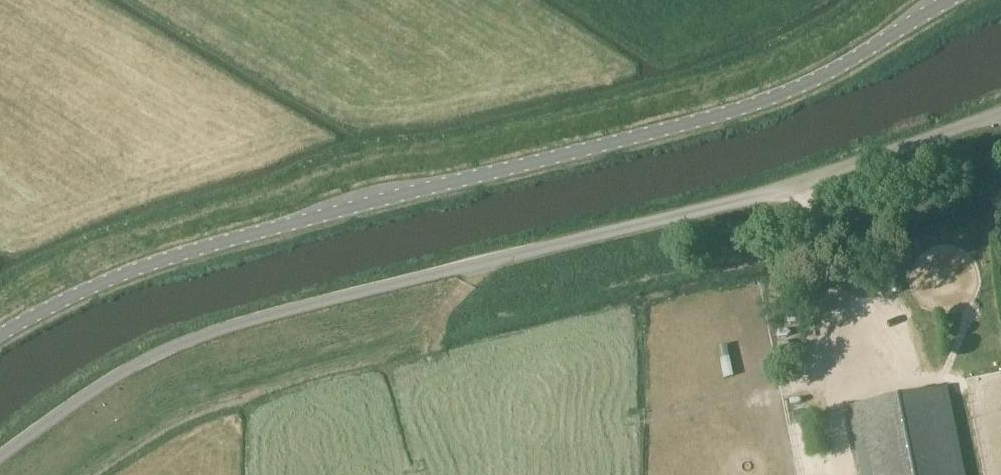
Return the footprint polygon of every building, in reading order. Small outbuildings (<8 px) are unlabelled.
[(910,395),(847,407),(861,474),(964,474),(946,387),(910,395)]
